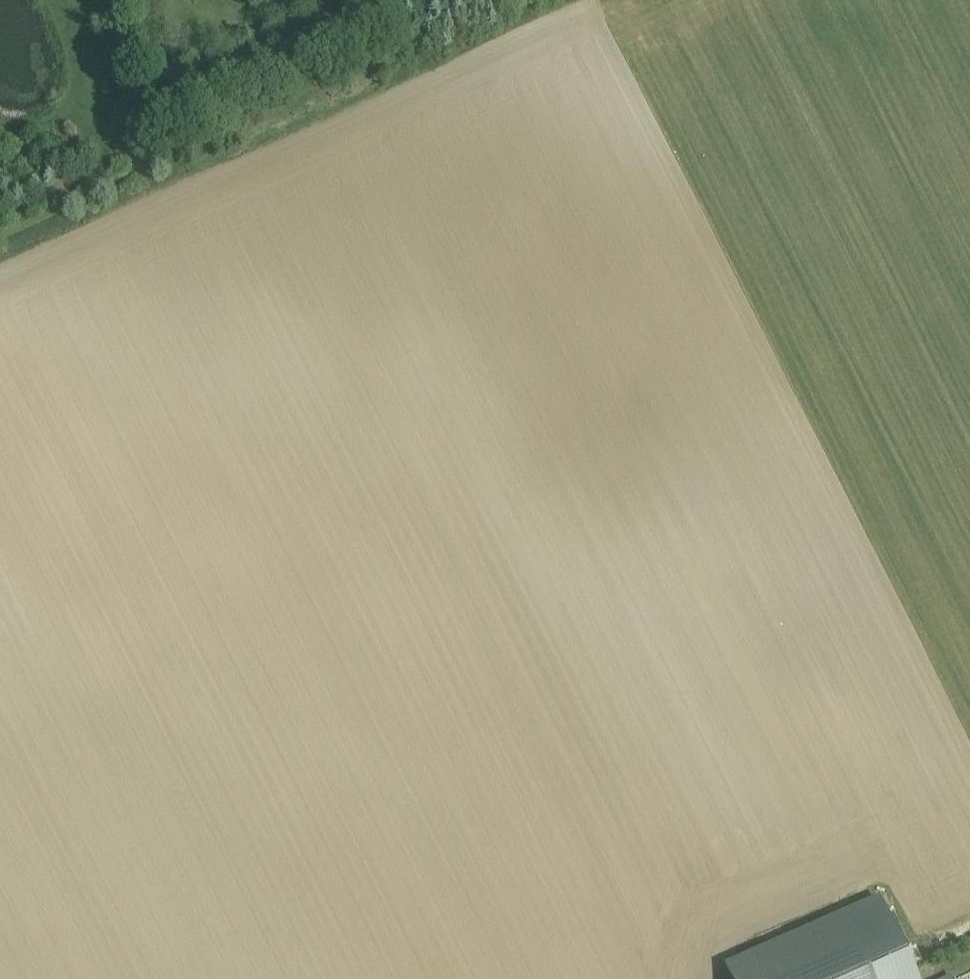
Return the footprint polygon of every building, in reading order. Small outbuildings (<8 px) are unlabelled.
[(842,915),(695,978),(870,978),(842,915)]
